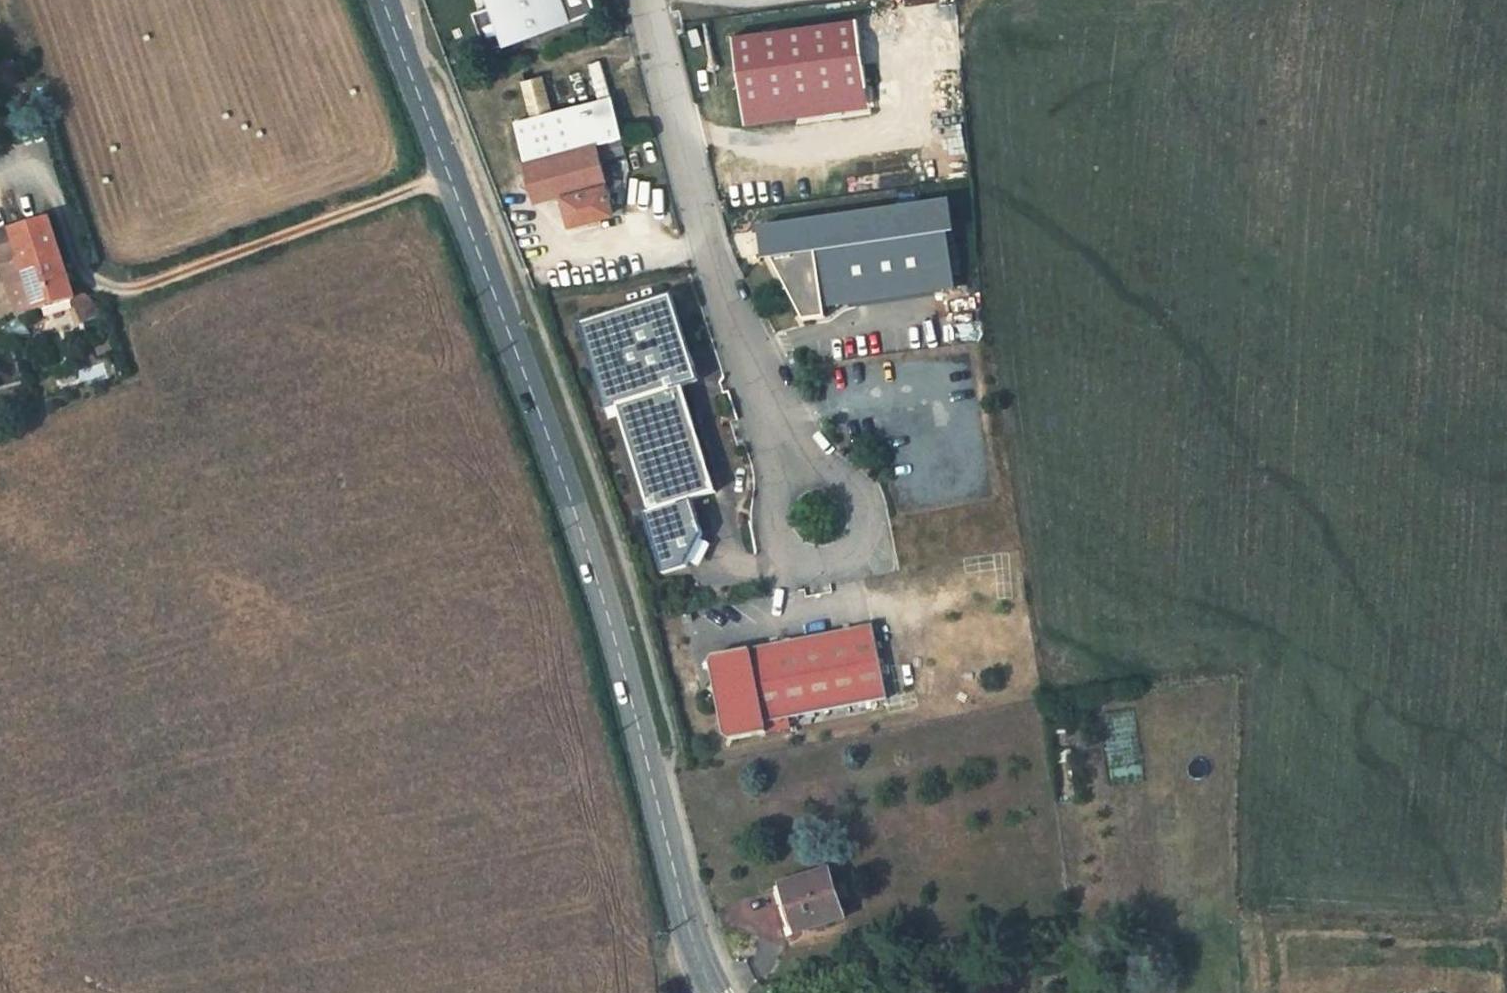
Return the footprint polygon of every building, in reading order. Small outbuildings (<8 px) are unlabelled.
[(488,56),(599,14),(593,0),(488,0),(493,11),(474,18),(488,56)] [(787,95),(861,84),(852,18),(727,36),(739,122),(790,115),(787,95)] [(864,104),(861,84),(787,95),(790,115),(864,104)] [(609,94),(554,109),(566,151),(621,137),(609,94)] [(554,109),(512,120),(533,198),(555,192),(565,226),(611,214),(595,158),(625,150),(621,137),(566,151),(554,109)] [(949,199),(756,228),(761,260),(771,258),(803,321),(825,318),(824,308),(955,288),(947,232),(953,231),(949,199)] [(80,329),(39,222),(4,232),(36,314),(48,309),(59,338),(80,329)] [(14,323),(36,314),(4,232),(0,233),(0,285),(14,323)] [(92,296),(74,303),(81,323),(100,315),(92,296)] [(671,296),(580,330),(612,414),(622,410),(661,513),(650,517),(672,576),(696,568),(719,532),(706,497),(725,490),(686,386),(702,380),(671,296)] [(821,627),(835,700),(891,690),(878,618),(821,627)] [(821,627),(730,642),(713,657),(725,728),(737,736),(797,726),(794,707),(835,700),(821,627)] [(827,874),(773,891),(788,939),(842,922),(827,874)]
